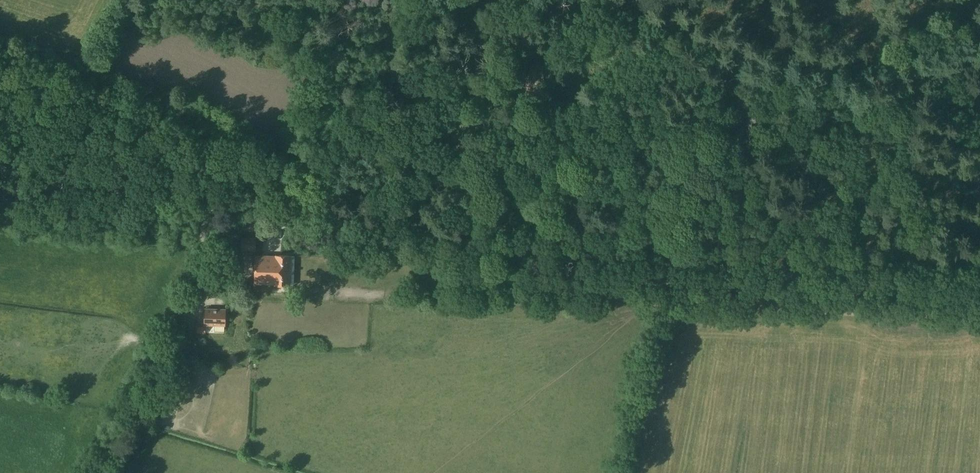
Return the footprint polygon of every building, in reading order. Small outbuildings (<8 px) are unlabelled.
[(511,232),(511,222),(491,222),(491,232),(511,232)] [(257,223),(242,223),(242,231),(257,232),(257,223)] [(235,249),(241,249),(241,250),(256,250),(256,238),(241,237),(241,238),(235,238),(235,249)] [(275,255),(275,256),(255,256),(254,283),(274,284),(274,286),(290,286),(290,256),(275,255)] [(225,326),(225,310),(205,309),(205,325),(225,326)]
